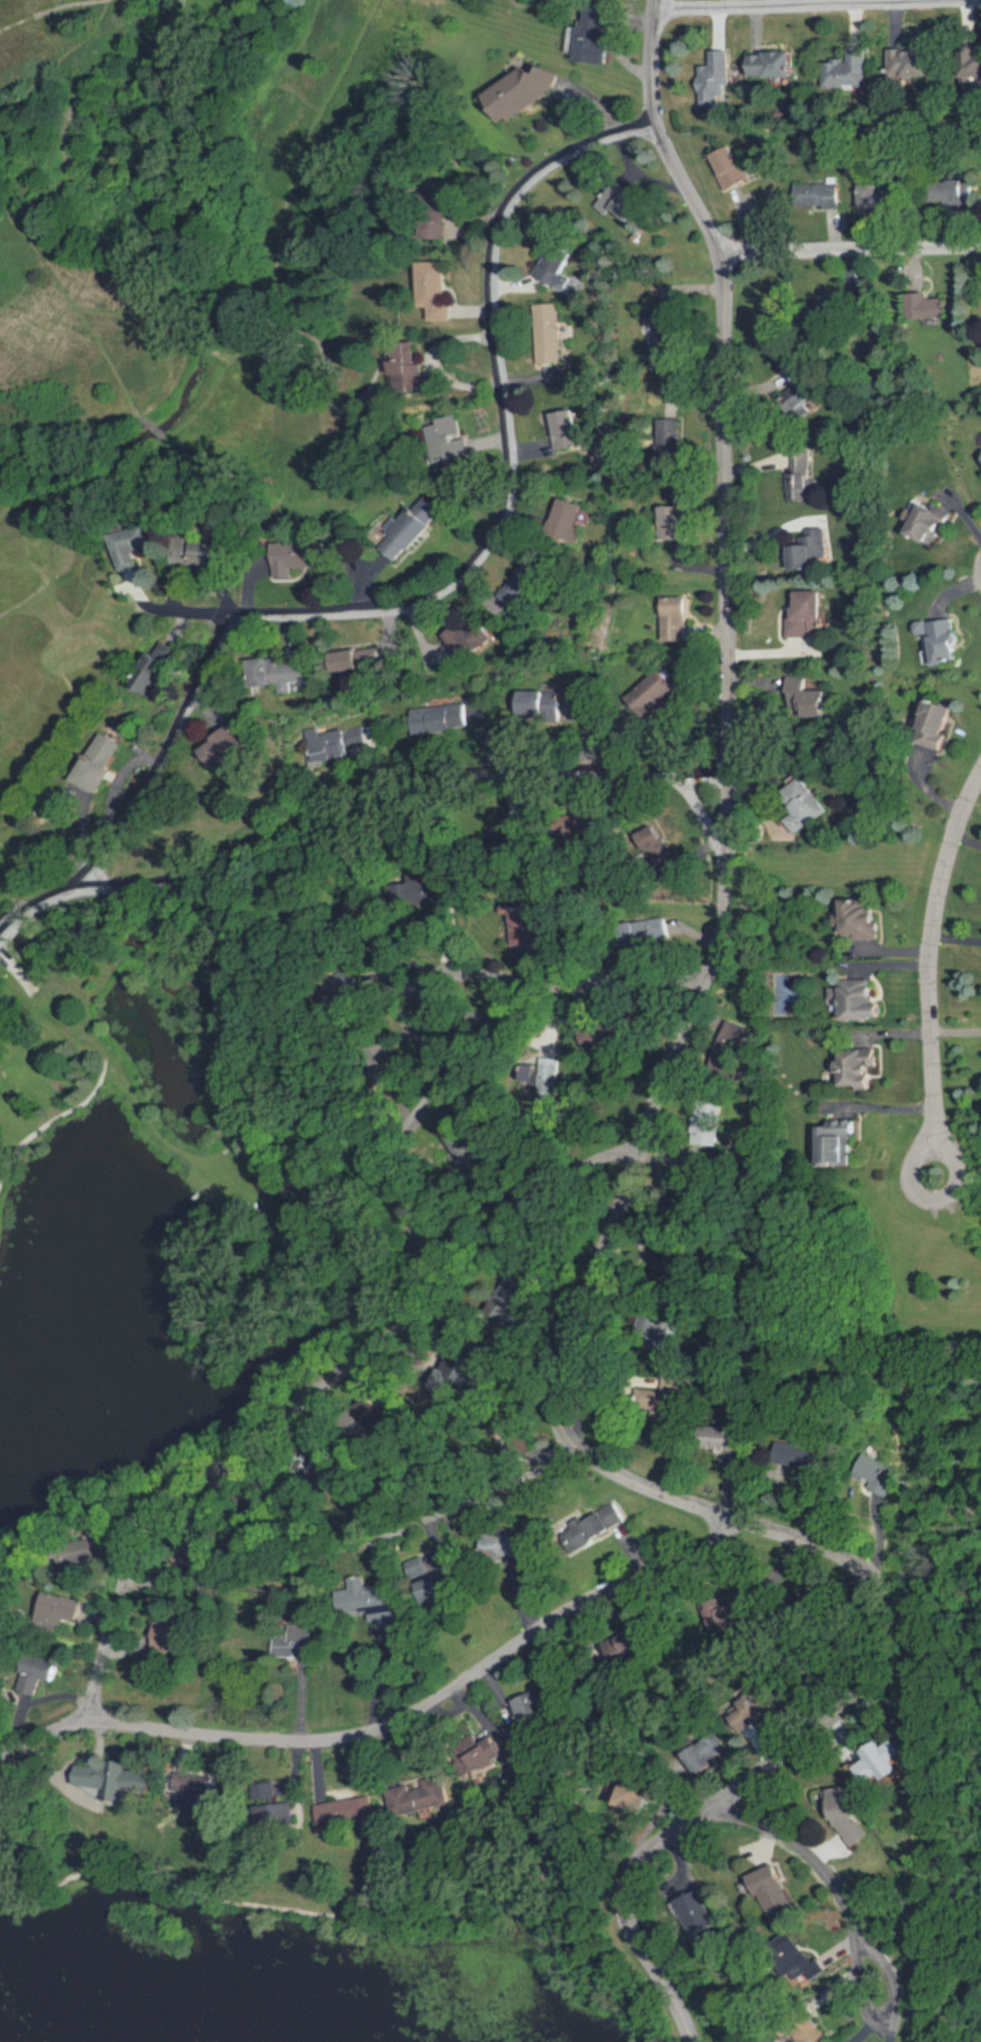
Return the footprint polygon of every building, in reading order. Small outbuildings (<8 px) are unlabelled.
[(608,66),(611,43),(605,43),(609,8),(585,6),(579,62),(608,66)] [(980,56),(980,46),(959,46),(959,86),(980,86),(980,56)] [(820,89),(865,89),(865,47),(848,47),(848,61),(820,61),(820,89)] [(887,79),(932,79),(932,50),(887,50),(887,79)] [(700,66),(700,107),(728,107),(728,51),(710,52),(710,66),(700,66)] [(796,78),(796,53),(750,53),(750,78),(796,78)] [(550,64),(532,74),(526,64),(483,87),(502,122),(563,88),(550,64)] [(749,182),(736,146),(712,154),(724,190),(749,182)] [(795,181),(796,208),(839,207),(838,180),(795,181)] [(859,208),(896,208),(896,183),(859,183),(859,208)] [(610,196),(619,221),(642,214),(634,188),(610,196)] [(581,253),(555,239),(535,276),(561,289),(581,253)] [(423,263),(423,319),(447,319),(447,263),(423,263)] [(910,322),(948,314),(944,293),(906,300),(910,322)] [(537,366),(561,365),(560,304),(536,304),(537,366)] [(671,333),(671,313),(646,313),(646,332),(671,333)] [(441,377),(423,378),(422,342),(392,343),(394,396),(442,395),(441,377)] [(576,448),(578,412),(557,411),(555,447),(576,448)] [(468,456),(458,413),(421,421),(430,464),(468,456)] [(810,502),(810,451),(788,452),(789,502),(810,502)] [(395,560),(442,514),(424,496),(378,543),(395,560)] [(573,541),(584,506),(560,498),(549,533),(573,541)] [(935,548),(953,516),(928,501),(909,533),(935,548)] [(660,506),(660,538),(681,538),(681,506),(660,506)] [(158,547),(154,526),(116,534),(124,571),(143,567),(139,551),(158,547)] [(794,569),(825,568),(824,537),(793,537),(794,569)] [(234,541),(200,541),(200,562),(234,562),(234,541)] [(276,543),(277,568),(328,566),(327,541),(276,543)] [(785,618),(785,636),(825,636),(825,591),(791,591),(791,618),(785,618)] [(686,639),(686,597),(663,597),(663,639),(686,639)] [(962,664),(963,632),(953,632),(954,621),(921,621),(921,664),(962,664)] [(159,696),(181,651),(159,640),(137,685),(159,696)] [(381,645),(336,654),(340,674),(385,665),(381,645)] [(313,656),(257,664),(260,688),(316,681),(313,656)] [(786,677),(789,709),(825,706),(823,691),(806,692),(804,675),(786,677)] [(549,716),(549,691),(521,691),(521,716),(549,716)] [(918,742),(945,750),(958,706),(930,699),(918,742)] [(409,710),(412,735),(468,728),(465,703),(409,710)] [(202,747),(218,773),(235,762),(241,773),(257,764),(235,727),(202,747)] [(121,743),(96,732),(74,782),(100,793),(121,743)] [(827,812),(804,777),(782,792),(796,814),(785,820),(794,834),(827,812)] [(879,940),(879,899),(835,899),(835,939),(879,940)] [(842,981),(842,987),(832,988),(833,1012),(842,1011),(842,1021),(887,1020),(886,1003),(877,1004),(876,979),(842,981)] [(878,1088),(878,1049),(842,1049),(842,1088),(878,1088)] [(822,1130),(822,1166),(853,1166),(853,1130),(822,1130)] [(660,1390),(643,1390),(642,1417),(674,1417),(675,1371),(661,1371),(660,1390)] [(710,1428),(710,1452),(744,1452),(744,1428),(710,1428)] [(818,1444),(779,1444),(779,1466),(818,1466),(818,1444)] [(850,1478),(879,1491),(890,1467),(860,1455),(850,1478)] [(457,1595),(451,1572),(419,1582),(426,1604),(457,1595)] [(400,1625),(398,1604),(391,1605),(389,1584),(361,1587),(360,1579),(354,1579),(355,1586),(344,1588),(347,1617),(368,1614),(369,1629),(400,1625)] [(187,1641),(194,1639),(191,1630),(185,1632),(187,1641)] [(275,1634),(275,1660),(313,1659),(312,1634),(275,1634)] [(26,1674),(56,1684),(63,1664),(33,1653),(26,1674)] [(764,1681),(736,1696),(744,1712),(731,1719),(738,1732),(779,1709),(764,1681)] [(521,1724),(565,1708),(556,1684),(512,1699),(521,1724)] [(859,1752),(859,1783),(882,1783),(882,1752),(859,1752)] [(422,1781),(423,1788),(390,1795),(395,1818),(449,1806),(443,1776),(422,1781)] [(818,1799),(847,1848),(869,1835),(840,1786),(818,1799)] [(322,1821),(371,1821),(371,1802),(322,1802),(322,1821)] [(795,1907),(777,1864),(750,1875),(768,1919),(795,1907)] [(692,1936),(716,1928),(703,1890),(680,1898),(692,1936)] [(827,1969),(821,1956),(810,1962),(795,1931),(770,1943),(791,1986),(827,1969)]
